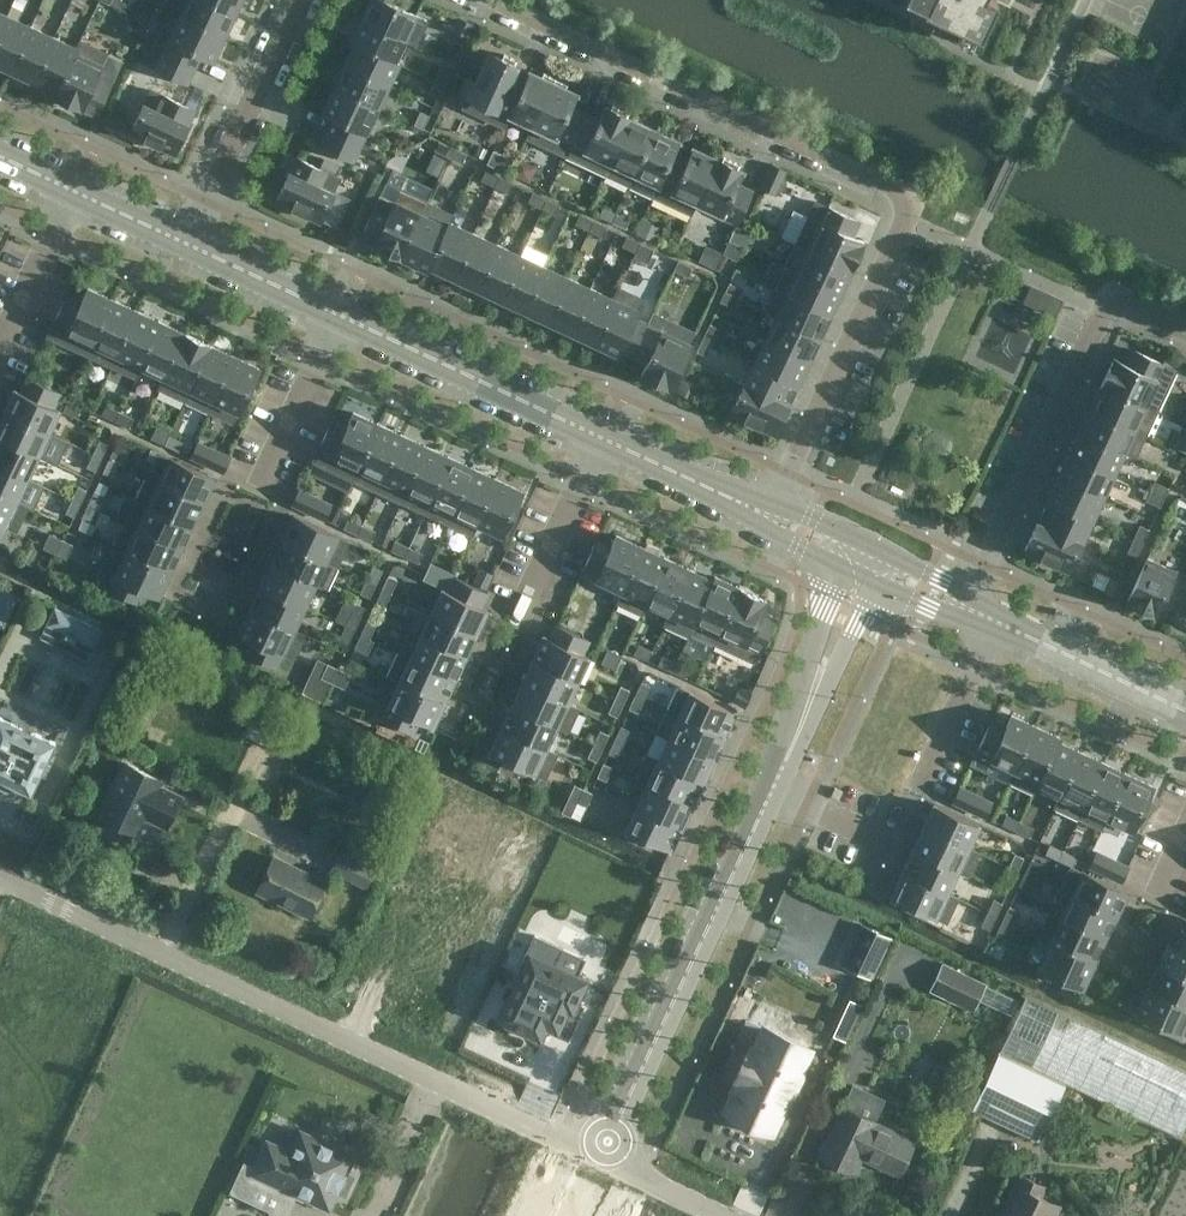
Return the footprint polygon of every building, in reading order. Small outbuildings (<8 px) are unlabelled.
[(235,14),(206,0),(175,0),(170,10),(224,36),(235,14)] [(235,14),(241,0),(206,0),(235,14)] [(361,19),(416,43),(427,20),(385,0),(370,0),(361,19)] [(923,5),(922,8),(975,33),(980,35),(996,0),(913,0),(923,5)] [(213,60),(224,36),(170,10),(152,48),(194,68),(201,54),(213,60)] [(30,26),(7,15),(0,29),(0,65),(10,70),(30,26)] [(467,36),(473,23),(460,17),(454,30),(467,36)] [(416,43),(361,19),(355,32),(354,32),(354,33),(355,33),(352,37),(352,38),(351,41),(399,63),(399,62),(395,61),(405,40),(416,45),(416,43)] [(33,81),(54,37),(30,26),(10,70),(12,71),(13,72),(13,71),(18,73),(17,74),(18,74),(19,74),(33,81)] [(55,96),(81,41),(80,41),(77,47),(54,37),(33,81),(41,84),(41,85),(42,85),(56,91),(54,95),(55,96)] [(108,54),(81,41),(55,96),(58,97),(57,97),(58,98),(58,97),(63,99),(63,100),(64,100),(96,115),(111,83),(97,77),(108,54)] [(399,63),(351,41),(350,42),(354,43),(349,56),(348,56),(348,57),(346,61),(345,61),(345,62),(346,62),(344,65),(388,85),(399,63)] [(187,83),(194,68),(152,48),(152,49),(162,54),(156,68),(187,83)] [(505,126),(530,71),(529,71),(523,85),(510,79),(517,65),(515,64),(517,60),(504,54),(502,58),(489,52),(486,57),(485,58),(486,58),(484,63),(483,62),(483,63),(483,64),(475,82),(468,79),(462,93),(468,95),(463,106),(505,126)] [(388,85),(344,65),(338,78),(337,79),(338,79),(336,84),(335,83),(335,84),(334,87),(378,108),(388,85)] [(441,67),(435,80),(444,85),(450,71),(441,67)] [(528,137),(556,78),(544,73),(542,77),(538,75),(539,75),(538,74),(537,75),(533,73),(533,72),(532,72),(530,71),(505,126),(506,126),(510,116),(532,126),(527,136),(528,137)] [(566,154),(585,114),(572,108),(578,94),(575,92),(575,91),(574,92),(570,90),(570,89),(569,89),(566,88),(567,84),(556,78),(528,137),(566,154)] [(438,98),(444,85),(435,80),(429,94),(438,98)] [(360,146),(378,108),(334,87),(327,102),(326,102),(327,103),(325,107),(324,107),(324,108),(323,111),(335,117),(328,131),(360,146)] [(195,109),(153,90),(146,104),(144,103),(131,131),(137,134),(137,135),(138,134),(142,136),(142,137),(143,137),(175,152),(195,109)] [(607,173),(632,119),(627,117),(629,113),(613,105),(611,109),(605,106),(604,108),(603,109),(604,109),(601,114),(601,113),(601,114),(598,120),(585,114),(566,154),(607,173)] [(421,111),(414,124),(423,129),(430,115),(421,111)] [(630,184),(656,130),(654,129),(654,128),(653,128),(648,126),(647,125),(647,126),(632,119),(607,173),(630,184)] [(654,195),(679,141),(677,140),(677,139),(676,139),(672,137),(671,136),(671,137),(656,130),(630,184),(654,195)] [(353,161),(360,146),(328,131),(322,146),(353,161)] [(435,150),(449,156),(453,147),(439,141),(435,150)] [(691,213),(717,158),(702,151),(701,150),(701,151),(696,149),(696,148),(695,148),(692,147),(686,161),(674,155),(680,141),(679,141),(654,195),(691,213)] [(466,154),(453,147),(449,156),(462,163),(466,154)] [(494,150),(488,163),(500,169),(506,156),(494,150)] [(332,191),(339,176),(297,157),(277,199),(309,214),(308,215),(309,215),(310,215),(314,217),(315,218),(315,217),(321,220),(334,192),(332,191)] [(717,158),(691,213),(692,213),(697,203),(738,222),(752,192),(737,185),(740,179),(740,180),(741,179),(740,178),(743,174),(743,173),(744,171),(738,168),(740,164),(724,157),(722,161),(717,158)] [(327,159),(322,168),(336,175),(341,165),(327,159)] [(786,169),(773,163),(761,188),(774,194),(786,169)] [(495,186),(499,177),(486,171),(481,180),(495,186)] [(513,183),(499,177),(495,186),(509,193),(513,183)] [(401,258),(427,203),(400,190),(394,203),(379,196),(360,238),(392,253),(392,254),(393,254),(398,256),(397,256),(398,257),(398,256),(401,258)] [(542,208),(546,199),(533,193),(528,202),(542,208)] [(560,205),(546,199),(542,208),(556,215),(560,205)] [(817,201),(797,243),(852,268),(864,241),(852,235),(859,221),(817,201)] [(427,270),(453,215),(427,203),(401,258),(418,266),(419,267),(419,266),(424,268),(423,269),(424,269),(425,269),(427,270)] [(613,221),(616,213),(603,207),(599,215),(613,221)] [(630,219),(616,213),(613,221),(626,228),(630,219)] [(452,277),(473,233),(450,222),(454,216),(453,215),(427,270),(428,270),(430,267),(431,267),(431,268),(432,268),(437,270),(437,271),(438,270),(452,277)] [(589,230),(593,221),(580,215),(575,224),(589,230)] [(646,219),(639,233),(654,239),(660,225),(646,219)] [(607,227),(593,221),(589,230),(603,236),(607,227)] [(745,230),(736,226),(729,239),(739,244),(745,230)] [(476,288),(497,244),(473,233),(452,277),(455,278),(455,279),(456,279),(460,281),(461,282),(461,281),(476,288)] [(636,252),(640,243),(627,237),(622,246),(636,252)] [(743,246),(739,244),(729,239),(723,254),(737,260),(743,246)] [(654,249),(640,243),(636,252),(634,257),(648,263),(654,249)] [(852,268),(797,243),(797,244),(807,248),(797,271),(841,291),(847,277),(848,277),(848,276),(850,271),(851,271),(850,270),(852,268)] [(499,299),(520,255),(497,244),(476,288),(478,289),(478,290),(479,290),(484,292),(485,293),(485,292),(499,299)] [(706,245),(698,261),(714,269),(722,253),(706,245)] [(523,310),(543,266),(520,255),(499,299),(502,300),(502,301),(503,301),(507,303),(508,304),(508,303),(523,310)] [(678,261),(674,270),(688,276),(692,267),(678,261)] [(546,321),(567,277),(543,266),(523,310),(525,311),(525,312),(526,312),(526,311),(531,314),(532,315),(532,314),(546,321)] [(841,291),(797,271),(786,293),(830,314),(836,300),(837,301),(837,300),(837,299),(839,295),(840,294),(839,294),(841,291)] [(570,332),(590,288),(567,277),(546,321),(549,322),(550,323),(550,322),(554,325),(555,325),(570,332)] [(729,282),(725,291),(739,298),(743,288),(729,282)] [(1061,300),(1032,286),(1031,288),(1032,288),(1027,300),(1026,300),(1025,301),(1054,314),(1061,300)] [(89,354),(115,300),(112,299),(113,298),(112,298),(111,299),(107,296),(106,295),(106,296),(88,287),(82,300),(67,293),(48,335),(89,354)] [(594,343),(619,288),(618,288),(613,298),(590,288),(570,332),(573,333),(572,333),(573,334),(573,333),(578,335),(578,336),(579,336),(594,343)] [(634,356),(648,324),(635,318),(643,300),(619,288),(594,343),(596,344),(597,345),(597,344),(601,346),(601,347),(602,347),(618,354),(620,349),(634,356)] [(739,298),(725,291),(720,301),(734,307),(739,298)] [(830,314),(786,293),(776,315),(820,336),(826,322),(827,323),(827,322),(826,322),(829,317),(829,316),(830,314)] [(113,365),(138,311),(136,310),(136,309),(135,309),(135,310),(130,307),(131,307),(130,306),(129,307),(115,300),(89,354),(113,365)] [(136,376),(162,322),(159,321),(159,320),(158,320),(154,318),(153,317),(153,318),(138,311),(113,365),(136,376)] [(648,324),(634,356),(647,362),(641,374),(645,376),(644,377),(645,377),(646,377),(651,379),(650,379),(651,380),(651,379),(669,388),(690,343),(695,332),(653,313),(648,324)] [(820,336),(776,315),(765,338),(809,358),(816,345),(816,344),(818,339),(819,340),(819,339),(819,338),(820,336)] [(160,387),(185,333),(183,332),(183,331),(182,331),(177,329),(178,329),(177,328),(176,329),(162,322),(136,376),(137,377),(142,366),(164,376),(159,387),(160,387)] [(712,343),(719,328),(711,324),(704,339),(712,343)] [(186,400),(211,345),(209,344),(208,343),(208,344),(203,342),(204,341),(203,341),(202,341),(185,333),(160,387),(186,400)] [(809,358),(765,338),(754,363),(798,383),(805,367),(806,367),(806,366),(808,361),(808,362),(809,361),(808,360),(809,358)] [(706,355),(712,343),(704,339),(698,351),(706,355)] [(209,411),(235,356),(232,355),(233,355),(232,354),(231,355),(227,353),(227,352),(226,352),(211,345),(186,400),(209,411)] [(1156,410),(1175,369),(1133,349),(1126,363),(1114,358),(1101,384),(1156,410)] [(259,368),(235,356),(209,411),(234,422),(259,368)] [(798,383),(754,363),(744,383),(734,379),(733,380),(787,405),(794,390),(795,391),(795,390),(797,385),(798,384),(797,384),(798,383)] [(28,377),(22,391),(53,406),(60,392),(28,377)] [(691,398),(697,385),(684,379),(678,392),(691,398)] [(743,417),(775,432),(787,405),(733,380),(720,407),(737,414),(736,415),(737,415),(738,415),(742,417),(743,418),(743,417)] [(1145,434),(1156,410),(1101,384),(1100,387),(1099,388),(1100,388),(1097,392),(1097,393),(1090,408),(1145,434)] [(59,409),(53,406),(22,391),(15,388),(10,400),(9,400),(9,401),(7,406),(6,406),(7,407),(5,412),(48,432),(59,409)] [(83,403),(69,397),(63,411),(77,417),(83,403)] [(115,421),(120,411),(106,405),(102,414),(115,421)] [(1134,456),(1145,434),(1090,408),(1089,411),(1088,410),(1088,411),(1089,412),(1086,416),(1086,417),(1080,430),(1134,456)] [(133,418),(120,411),(115,421),(129,427),(133,418)] [(5,412),(2,416),(1,417),(2,417),(0,421),(0,436),(38,454),(48,432),(5,412)] [(355,479),(380,424),(378,423),(377,422),(377,423),(372,421),(373,420),(372,420),(353,412),(347,424),(333,417),(314,459),(355,479)] [(158,423),(151,437),(165,444),(170,434),(172,429),(158,423)] [(378,490),(404,435),(401,434),(402,434),(401,433),(400,434),(396,432),(396,431),(395,431),(380,424),(355,479),(378,490)] [(1123,452),(1134,457),(1134,456),(1080,430),(1079,433),(1078,433),(1078,434),(1076,438),(1075,439),(1076,439),(1069,452),(1113,473),(1123,452)] [(184,441),(170,434),(165,444),(179,451),(184,441)] [(402,501),(427,446),(425,445),(424,444),(424,445),(419,443),(420,442),(419,442),(404,435),(378,490),(402,501)] [(0,436),(0,465),(27,478),(38,454),(0,436)] [(99,440),(93,453),(102,457),(108,444),(99,440)] [(191,457),(223,471),(230,457),(198,442),(191,457)] [(116,445),(109,459),(119,463),(123,465),(129,451),(116,445)] [(425,512),(451,457),(448,456),(449,456),(448,455),(447,456),(443,453),(442,453),(427,446),(402,501),(425,512)] [(1103,495),(1113,473),(1069,452),(1068,455),(1067,456),(1068,456),(1066,460),(1065,460),(1065,461),(1059,475),(1103,495)] [(96,470),(102,457),(93,453),(87,466),(96,470)] [(149,476),(148,477),(203,502),(204,500),(205,499),(204,499),(206,494),(207,494),(207,493),(214,478),(170,457),(159,481),(149,476)] [(449,522),(474,468),(472,467),(471,466),(471,467),(466,464),(467,464),(466,464),(451,457),(425,512),(449,522)] [(112,476),(119,463),(109,459),(103,472),(112,476)] [(27,478),(0,465),(0,494),(27,506),(27,505),(17,500),(27,478)] [(472,533),(498,479),(495,478),(496,477),(495,477),(495,478),(490,475),(489,475),(474,468),(449,522),(472,533)] [(1092,519),(1103,495),(1059,475),(1058,477),(1057,477),(1057,478),(1055,482),(1054,483),(1055,483),(1048,498),(1092,519)] [(203,502),(148,477),(138,499),(192,524),(194,521),(194,522),(194,521),(196,516),(196,517),(197,516),(196,515),(203,502)] [(522,491),(498,479),(472,533),(473,534),(478,524),(502,534),(522,491)] [(1164,497),(1169,488),(1155,481),(1151,491),(1164,497)] [(78,486),(72,499),(80,503),(87,490),(78,486)] [(324,518),(331,504),(300,489),(293,504),(324,518)] [(94,491),(88,504),(97,509),(104,495),(94,491)] [(1160,506),(1164,497),(1151,491),(1146,500),(1160,506)] [(0,494),(0,536),(5,526),(15,531),(27,506),(0,494)] [(1081,542),(1092,519),(1048,498),(1047,500),(1046,500),(1046,501),(1044,506),(1043,507),(1044,507),(1037,522),(1081,542)] [(74,516),(80,503),(72,499),(66,512),(74,516)] [(192,524),(138,499),(138,500),(148,505),(138,526),(127,521),(127,522),(181,548),(182,545),(183,546),(183,545),(185,540),(186,539),(185,539),(192,524)] [(91,522),(97,509),(88,504),(82,518),(91,522)] [(348,540),(294,515),(286,531),(286,530),(285,531),(286,532),(284,536),(283,536),(283,537),(282,539),(337,565),(348,540)] [(358,534),(362,525),(349,519),(344,528),(358,534)] [(181,548),(127,522),(116,546),(170,571),(171,569),(172,569),(172,568),(174,563),(174,564),(175,563),(174,562),(181,548)] [(1081,542),(1037,522),(1024,549),(1056,564),(1057,564),(1062,566),(1061,567),(1062,567),(1063,566),(1068,569),(1081,542)] [(376,531),(362,525),(358,534),(371,540),(376,531)] [(1149,529),(1140,525),(1134,538),(1143,543),(1149,529)] [(57,553),(63,539),(50,533),(43,547),(57,553)] [(618,602),(643,547),(641,546),(640,545),(640,546),(636,544),(636,543),(635,543),(616,535),(611,547),(596,541),(582,572),(622,591),(617,601),(618,602)] [(1136,556),(1143,543),(1134,538),(1127,552),(1136,556)] [(73,544),(63,539),(57,553),(66,557),(73,544)] [(337,565),(282,539),(275,554),(274,555),(275,555),(273,560),(272,559),(272,560),(272,561),(271,563),(315,583),(326,561),(336,566),(337,565)] [(405,556),(409,547),(396,541),(391,550),(405,556)] [(170,571),(116,546),(105,570),(115,575),(109,588),(139,602),(145,589),(159,596),(166,580),(167,580),(167,579),(169,575),(170,574),(169,574),(170,571)] [(405,556),(418,562),(423,553),(409,547),(405,556)] [(642,613),(667,558),(665,557),(664,556),(664,557),(659,555),(659,554),(658,554),(643,547),(618,602),(642,613)] [(1174,608),(1185,581),(1185,575),(1147,557),(1126,601),(1145,609),(1144,610),(1145,610),(1150,612),(1150,613),(1151,613),(1151,612),(1154,614),(1160,602),(1174,608)] [(665,624),(690,569),(688,568),(687,567),(687,568),(683,566),(683,565),(682,565),(667,558),(642,613),(643,613),(647,603),(669,613),(664,623),(665,624)] [(315,583),(271,563),(265,576),(264,576),(264,577),(263,581),(262,581),(261,582),(262,583),(261,585),(305,605),(315,583)] [(376,583),(383,570),(373,565),(367,579),(376,583)] [(481,569),(474,583),(486,589),(493,574),(481,569)] [(689,634),(716,576),(715,576),(713,580),(712,579),(711,578),(711,579),(706,577),(706,576),(705,576),(690,569),(665,624),(689,634)] [(397,579),(389,575),(382,588),(391,592),(397,579)] [(449,591),(454,582),(440,575),(435,585),(443,589),(449,591)] [(714,642),(739,587),(737,586),(736,585),(736,586),(731,584),(732,583),(731,583),(716,576),(689,634),(690,635),(691,631),(714,642)] [(454,582),(449,591),(481,606),(488,592),(456,577),(454,582)] [(1123,584),(1111,578),(1105,591),(1117,597),(1123,584)] [(370,597),(376,583),(367,579),(361,593),(370,597)] [(1174,608),(1185,614),(1185,581),(1174,608)] [(305,605),(261,585),(254,600),(253,600),(253,601),(251,605),(250,606),(251,606),(250,608),(304,634),(305,633),(294,628),(305,605)] [(766,600),(739,587),(714,642),(755,661),(775,619),(761,612),(766,600)] [(385,605),(391,592),(382,588),(376,601),(385,605)] [(0,589),(0,625),(4,627),(18,597),(0,589)] [(487,609),(481,606),(449,591),(443,589),(433,611),(422,606),(422,607),(476,632),(478,627),(479,627),(479,626),(481,622),(482,621),(481,621),(487,609)] [(103,629),(54,606),(37,644),(85,667),(103,629)] [(474,637),(476,632),(422,607),(411,629),(466,654),(471,643),(472,643),(471,642),(473,638),(474,638),(474,637)] [(304,634),(250,608),(249,611),(248,611),(248,612),(246,616),(245,617),(246,617),(238,633),(252,639),(247,652),(276,666),(282,653),(293,658),(304,634)] [(352,611),(346,625),(355,629),(361,615),(352,611)] [(369,638),(376,625),(367,621),(361,634),(369,638)] [(557,624),(550,639),(582,654),(589,639),(557,624)] [(349,642),(355,629),(346,625),(339,638),(349,642)] [(466,654),(411,629),(411,630),(421,635),(411,656),(401,652),(400,653),(455,678),(461,664),(462,664),(462,663),(464,658),(465,658),(465,657),(464,657),(466,654)] [(374,640),(369,638),(361,634),(355,647),(368,653),(374,640)] [(588,657),(582,654),(550,639),(544,636),(537,651),(536,652),(537,652),(535,656),(534,656),(534,657),(532,662),(576,682),(588,657)] [(639,645),(634,654),(648,660),(652,651),(639,645)] [(621,655),(608,649),(602,662),(615,669),(621,655)] [(455,678),(400,653),(389,676),(444,701),(445,698),(446,699),(446,698),(446,697),(448,693),(449,692),(448,692),(455,678)] [(672,671),(676,662),(662,655),(658,665),(672,671)] [(567,702),(576,682),(532,662),(531,665),(530,665),(530,666),(528,670),(527,671),(528,671),(522,682),(577,708),(577,707),(567,702)] [(689,668),(676,662),(672,671),(685,677),(689,668)] [(333,682),(339,669),(328,663),(322,677),(333,682)] [(351,674),(339,669),(333,682),(344,687),(351,674)] [(444,701),(389,676),(378,700),(389,705),(383,717),(413,731),(419,719),(432,726),(440,709),(441,710),(441,709),(440,709),(443,704),(443,703),(444,701)] [(566,730),(577,708),(522,682),(517,694),(517,693),(516,694),(517,694),(515,699),(514,699),(514,700),(512,705),(566,730)] [(641,682),(635,695),(644,699),(650,685),(641,682)] [(630,689),(621,686),(615,699),(623,703),(630,689)] [(680,686),(669,710),(723,736),(725,733),(726,732),(725,732),(727,727),(728,728),(728,727),(728,726),(735,711),(680,686)] [(739,687),(733,699),(745,705),(751,693),(739,687)] [(638,712),(644,699),(635,695),(629,708),(638,712)] [(617,716),(623,703),(615,699),(609,712),(617,716)] [(566,731),(566,730),(512,705),(505,719),(505,720),(503,724),(502,724),(502,725),(501,728),(555,753),(556,752),(545,748),(556,726),(566,731)] [(723,736),(669,710),(669,711),(679,716),(669,737),(713,758),(718,747),(719,747),(719,746),(721,741),(721,742),(722,741),(721,740),(723,736)] [(1009,780),(1010,780),(1036,726),(1033,725),(1033,724),(1032,724),(1028,722),(1027,721),(1027,722),(1011,714),(1005,727),(991,720),(972,762),(988,770),(993,759),(1014,769),(1009,780)] [(31,794),(56,741),(0,715),(0,779),(31,794)] [(621,726),(615,739),(623,743),(629,730),(621,726)] [(1034,791),(1059,737),(1057,736),(1057,735),(1056,735),(1051,733),(1052,733),(1051,732),(1050,733),(1036,726),(1010,780),(1034,791)] [(555,753),(501,728),(500,730),(499,731),(500,731),(498,735),(497,735),(497,736),(490,752),(544,778),(555,753)] [(609,734),(600,730),(594,743),(603,747),(609,734)] [(713,758),(669,737),(659,759),(649,754),(648,755),(703,780),(705,775),(706,774),(705,774),(708,770),(708,769),(713,758)] [(1056,806),(1081,752),(1078,751),(1079,750),(1078,750),(1073,748),(1073,747),(1072,747),(1072,748),(1058,741),(1060,737),(1059,737),(1034,791),(1035,792),(1038,785),(1059,795),(1055,806),(1056,806)] [(617,756),(623,743),(615,739),(609,752),(617,756)] [(596,760),(603,747),(594,743),(588,756),(596,760)] [(1079,817),(1104,763),(1102,762),(1102,761),(1101,761),(1097,759),(1097,758),(1096,758),(1096,759),(1081,752),(1056,806),(1079,817)] [(703,780),(648,755),(637,778),(692,804),(698,789),(699,789),(699,788),(701,784),(702,783),(701,783),(703,780)] [(153,818),(152,819),(167,827),(182,796),(160,785),(162,780),(126,762),(100,816),(137,834),(146,814),(153,818)] [(598,776),(606,779),(612,767),(604,763),(598,776)] [(1103,828),(1128,774),(1126,773),(1126,772),(1125,772),(1120,770),(1120,769),(1119,769),(1119,770),(1104,763),(1079,817),(1103,828)] [(1152,785),(1128,774),(1103,828),(1104,828),(1108,818),(1132,829),(1152,785)] [(365,778),(349,811),(371,822),(387,789),(365,778)] [(692,804),(637,778),(637,779),(647,784),(637,807),(681,827),(687,815),(687,814),(689,809),(690,810),(690,809),(689,808),(692,804)] [(577,801),(583,788),(575,784),(569,797),(577,801)] [(960,787),(953,801),(985,816),(992,801),(960,787)] [(592,792),(583,788),(577,801),(586,805),(592,792)] [(926,822),(924,826),(978,852),(978,851),(968,846),(978,824),(934,803),(929,815),(928,815),(928,816),(926,821),(926,820),(925,821),(926,822)] [(681,827),(637,807),(626,830),(670,850),(677,835),(678,835),(678,834),(677,834),(680,829),(680,830),(680,829),(681,827)] [(1016,830),(1020,821),(1006,815),(1002,824),(1016,830)] [(1033,828),(1020,821),(1016,830),(1029,837),(1033,828)] [(978,852),(924,826),(921,831),(920,832),(921,832),(919,837),(918,836),(918,837),(913,849),(967,874),(978,852)] [(1059,860),(1063,851),(1050,844),(1046,853),(1059,860)] [(376,865),(341,848),(331,870),(365,887),(376,865)] [(967,874),(913,849),(912,851),(911,851),(911,852),(909,857),(908,857),(909,858),(902,872),(956,897),(957,896),(947,892),(957,870),(967,875),(967,874)] [(1077,857),(1063,851),(1059,860),(1072,866),(1077,857)] [(1121,881),(1128,866),(1097,851),(1090,866),(1121,881)] [(1017,870),(1023,857),(1015,853),(1009,866),(1017,870)] [(326,881),(274,855),(257,891),(309,915),(326,881)] [(1031,858),(1025,872),(1034,876),(1038,878),(1045,865),(1031,858)] [(1011,883),(1017,870),(1009,866),(1003,880),(1011,883)] [(1072,894),(1116,915),(1122,901),(1123,901),(1122,900),(1124,896),(1125,896),(1125,895),(1126,891),(1072,866),(1061,890),(1071,895),(1072,894)] [(945,922),(956,897),(902,872),(901,874),(900,875),(901,875),(899,879),(898,879),(898,880),(891,896),(945,922)] [(1028,890),(1034,876),(1025,872),(1018,886),(1028,890)] [(1114,918),(1116,915),(1072,894),(1071,895),(1061,917),(1105,938),(1111,925),(1112,925),(1112,924),(1111,924),(1114,919),(1114,918)] [(1002,903),(994,899),(987,912),(996,916),(1002,903)] [(1009,906),(1003,919),(1012,924),(1018,910),(1009,906)] [(990,929),(996,916),(987,912),(981,925),(990,929)] [(1103,942),(1105,938),(1061,917),(1051,912),(1039,937),(1049,942),(1050,941),(1094,961),(1100,948),(1101,948),(1101,947),(1100,947),(1103,943),(1104,942),(1103,942)] [(1168,941),(1185,949),(1185,919),(1180,916),(1178,920),(1178,919),(1177,920),(1178,920),(1175,925),(1175,926),(1168,941)] [(1016,926),(1012,924),(1003,919),(997,933),(1010,939),(1016,926)] [(890,937),(862,924),(843,964),(871,977),(890,937)] [(1050,941),(1049,942),(1038,965),(1082,986),(1090,970),(1091,970),(1090,969),(1092,965),(1093,965),(1093,964),(1094,961),(1050,941)] [(1168,941),(1167,943),(1166,944),(1167,944),(1164,948),(1164,949),(1157,964),(1185,978),(1185,949),(1168,941)] [(530,953),(499,1017),(512,1024),(510,1028),(525,1035),(527,1031),(540,1037),(546,1024),(557,1030),(568,1008),(572,1010),(587,980),(530,953)] [(928,990),(972,1011),(984,985),(941,964),(928,990)] [(1157,964),(1156,967),(1156,966),(1155,967),(1156,967),(1153,972),(1153,973),(1146,988),(1185,1006),(1185,978),(1157,964)] [(991,981),(983,996),(1014,1012),(1022,996),(991,981)] [(1146,988),(1145,990),(1144,990),(1144,991),(1145,991),(1142,996),(1142,995),(1141,996),(1142,996),(1135,1011),(1185,1034),(1185,1006),(1146,988)] [(1003,1122),(1038,1138),(1065,1081),(1179,1135),(1185,1120),(1185,1071),(1024,995),(972,1107),(1003,1122)] [(850,1000),(834,1034),(845,1039),(861,1005),(850,1000)] [(770,1131),(799,1070),(808,1050),(809,1049),(765,1029),(765,1030),(753,1054),(751,1053),(751,1051),(750,1050),(733,1086),(734,1087),(735,1085),(738,1087),(727,1111),(727,1110),(726,1111),(770,1132),(771,1131),(770,1131)] [(922,1093),(944,1103),(959,1073),(937,1063),(922,1093)] [(854,1085),(820,1156),(854,1172),(861,1156),(899,1173),(914,1140),(894,1130),(905,1109),(884,1099),(854,1085)] [(246,1163),(244,1162),(231,1191),(232,1192),(232,1191),(276,1212),(277,1213),(287,1191),(302,1198),(303,1195),(329,1207),(337,1190),(345,1194),(353,1176),(345,1172),(353,1155),(332,1145),(331,1147),(322,1143),(322,1141),(301,1131),(291,1152),(268,1141),(255,1168),(246,1163)] [(1005,1215),(1053,1215),(1058,1205),(1039,1196),(1043,1186),(1016,1173),(1001,1207),(1007,1210),(1005,1215)]
